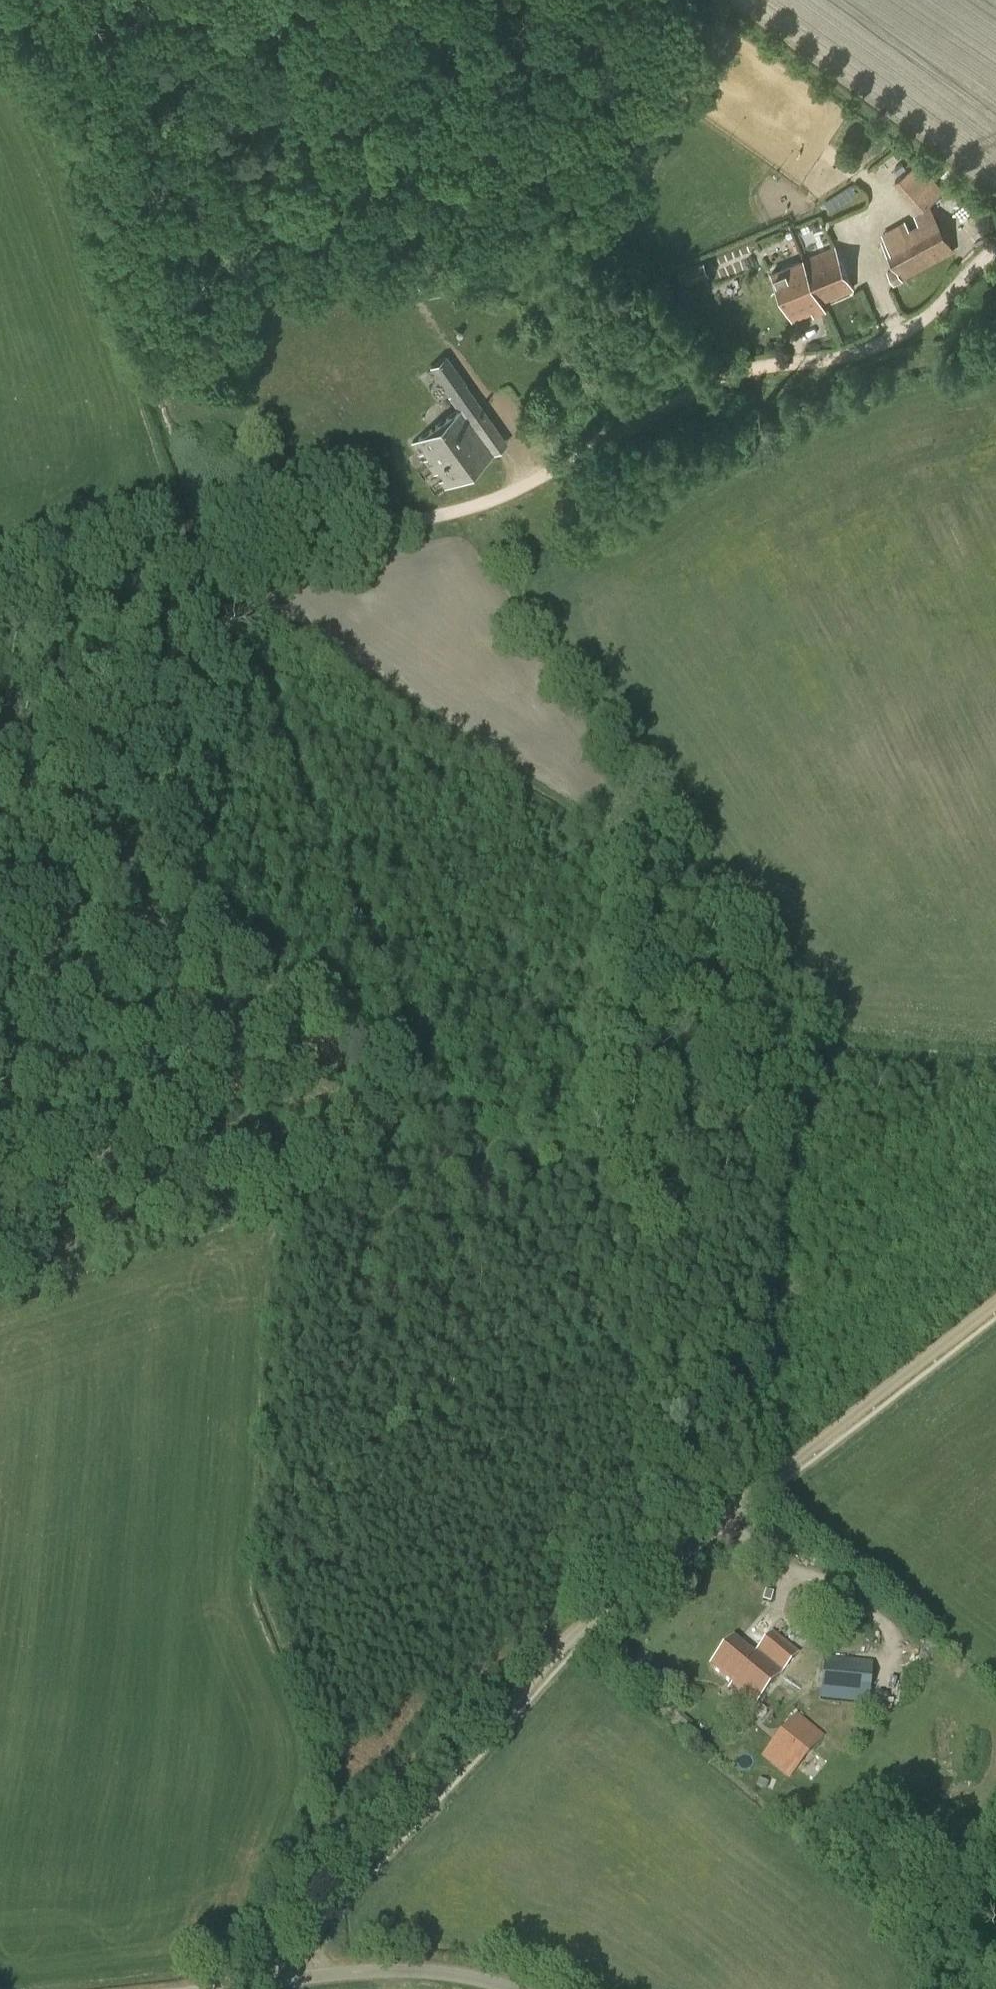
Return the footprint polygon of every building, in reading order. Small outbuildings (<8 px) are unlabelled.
[(894,183),(920,212),(945,190),(919,161),(894,183)] [(887,269),(895,285),(956,252),(936,218),(913,232),(909,226),(882,240),(894,267),(887,269)] [(805,259),(774,273),(793,319),(825,305),(823,300),(852,288),(835,247),(806,260),(805,259)] [(704,262),(679,271),(684,284),(709,275),(704,262)] [(480,406),(466,416),(461,408),(418,437),(449,484),(491,455),(482,441),(497,431),(480,406)] [(590,415),(588,409),(581,413),(584,418),(590,415)] [(753,1654),(733,1638),(710,1666),(732,1685),(730,1688),(753,1707),(793,1659),(767,1638),(753,1654)] [(873,1665),(824,1659),(819,1701),(868,1707),(873,1665)] [(762,1756),(789,1778),(823,1737),(796,1715),(762,1756)]
